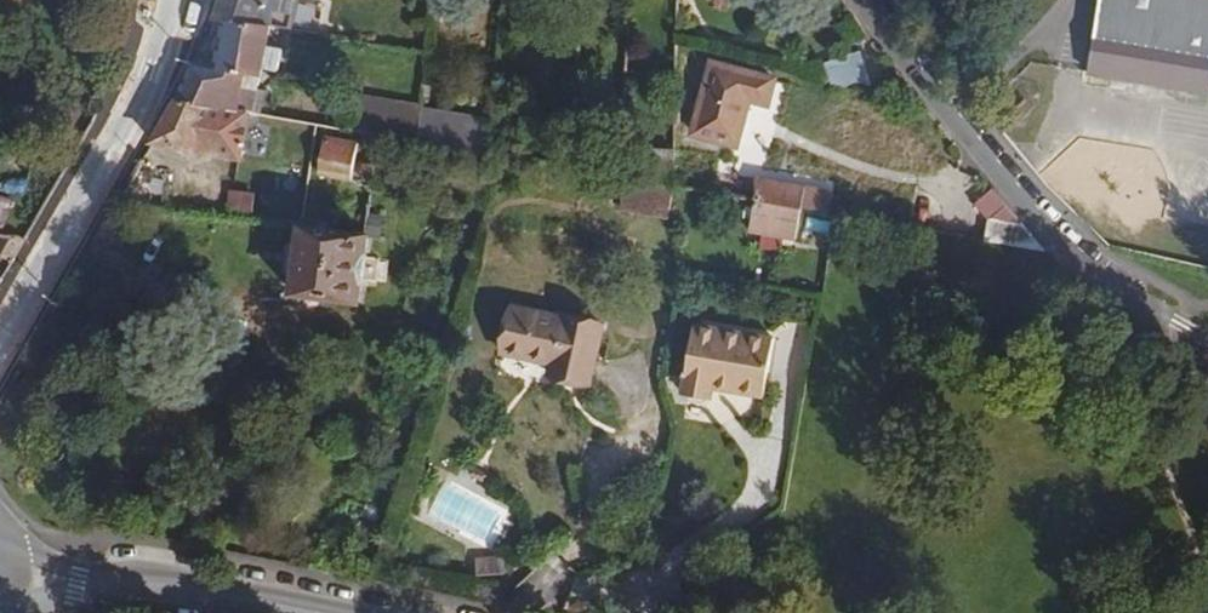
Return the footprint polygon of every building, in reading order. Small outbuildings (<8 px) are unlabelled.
[(216,23),(226,25),(217,69),(196,65),(179,101),(154,143),(240,159),(249,112),(216,107),(219,91),(237,94),(241,75),(262,78),(264,68),(268,46),(270,31),(287,34),(294,0),(223,0),(216,23)] [(1093,69),(1207,90),(1207,0),(1105,0),(1093,69)] [(284,48),(268,46),(264,68),(278,71),(284,48)] [(711,61),(691,135),(738,147),(751,102),(769,106),(776,78),(711,61)] [(259,89),(262,78),(241,75),(237,94),(219,91),(216,107),(249,112),(261,114),(266,91),(259,89)] [(444,116),(421,111),(422,105),(356,93),(349,129),(373,133),(380,134),(442,146),(444,116)] [(282,108),(273,107),(271,114),(280,116),(282,108)] [(489,155),(491,124),(444,116),(442,146),(489,155)] [(378,152),(380,134),(373,133),(371,151),(378,152)] [(323,135),(316,175),(352,181),(359,142),(323,135)] [(374,186),(376,167),(369,167),(367,185),(374,186)] [(676,186),(628,178),(621,211),(668,219),(676,186)] [(824,191),(805,189),(760,180),(756,200),(763,201),(810,209),(829,213),(833,201),(828,198),(823,195),(824,191)] [(974,204),(989,222),(990,220),(1024,225),(1008,205),(1005,207),(991,190),(974,204)] [(805,239),(810,209),(763,201),(757,231),(764,232),(785,236),(805,239)] [(385,207),(372,204),(368,234),(381,237),(385,218),(384,218),(385,207)] [(288,224),(298,224),(300,214),(289,212),(288,224)] [(1047,253),(1024,225),(990,220),(986,241),(1047,253)] [(361,303),(368,237),(301,228),(293,295),(361,303)] [(785,236),(764,232),(760,249),(782,253),(785,236)] [(14,265),(27,242),(16,235),(12,236),(7,236),(1,234),(0,234),(0,257),(14,265)] [(592,385),(604,330),(518,310),(506,357),(555,367),(554,377),(592,385)] [(773,338),(696,324),(683,393),(713,399),(715,389),(762,397),(773,338)] [(477,558),(478,576),(506,574),(504,556),(477,558)]
